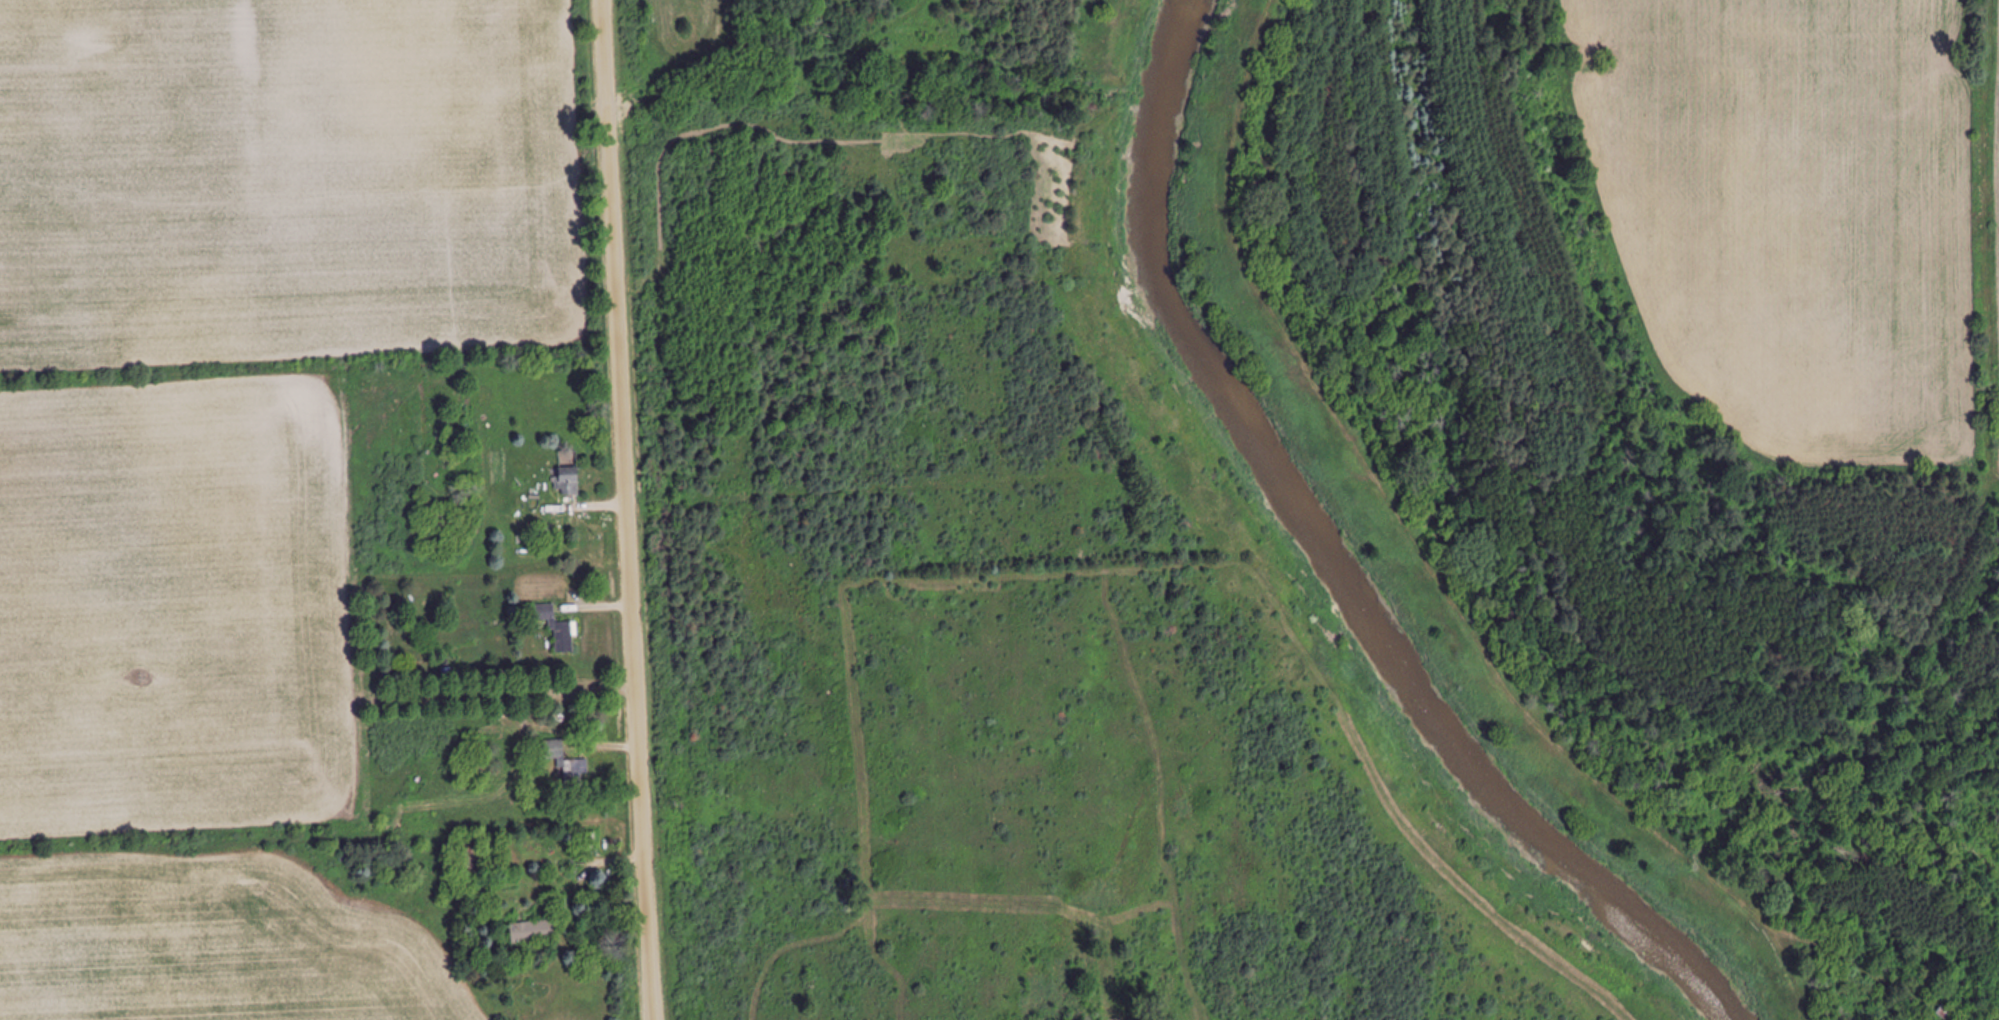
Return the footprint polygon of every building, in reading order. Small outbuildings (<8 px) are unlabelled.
[(579,495),(579,469),(554,469),(554,495),(579,495)] [(534,543),(552,539),(550,528),(531,532),(534,543)] [(574,653),(573,622),(555,623),(554,604),(536,605),(537,622),(548,622),(549,630),(554,630),(556,653),(574,653)] [(584,760),(564,761),(563,740),(544,741),(544,760),(556,759),(556,780),(564,780),(564,787),(584,787),(584,760)] [(483,771),(482,761),(474,762),(475,772),(483,771)] [(595,848),(595,833),(581,833),(581,848),(595,848)] [(512,945),(555,942),(553,921),(510,925),(512,945)]
